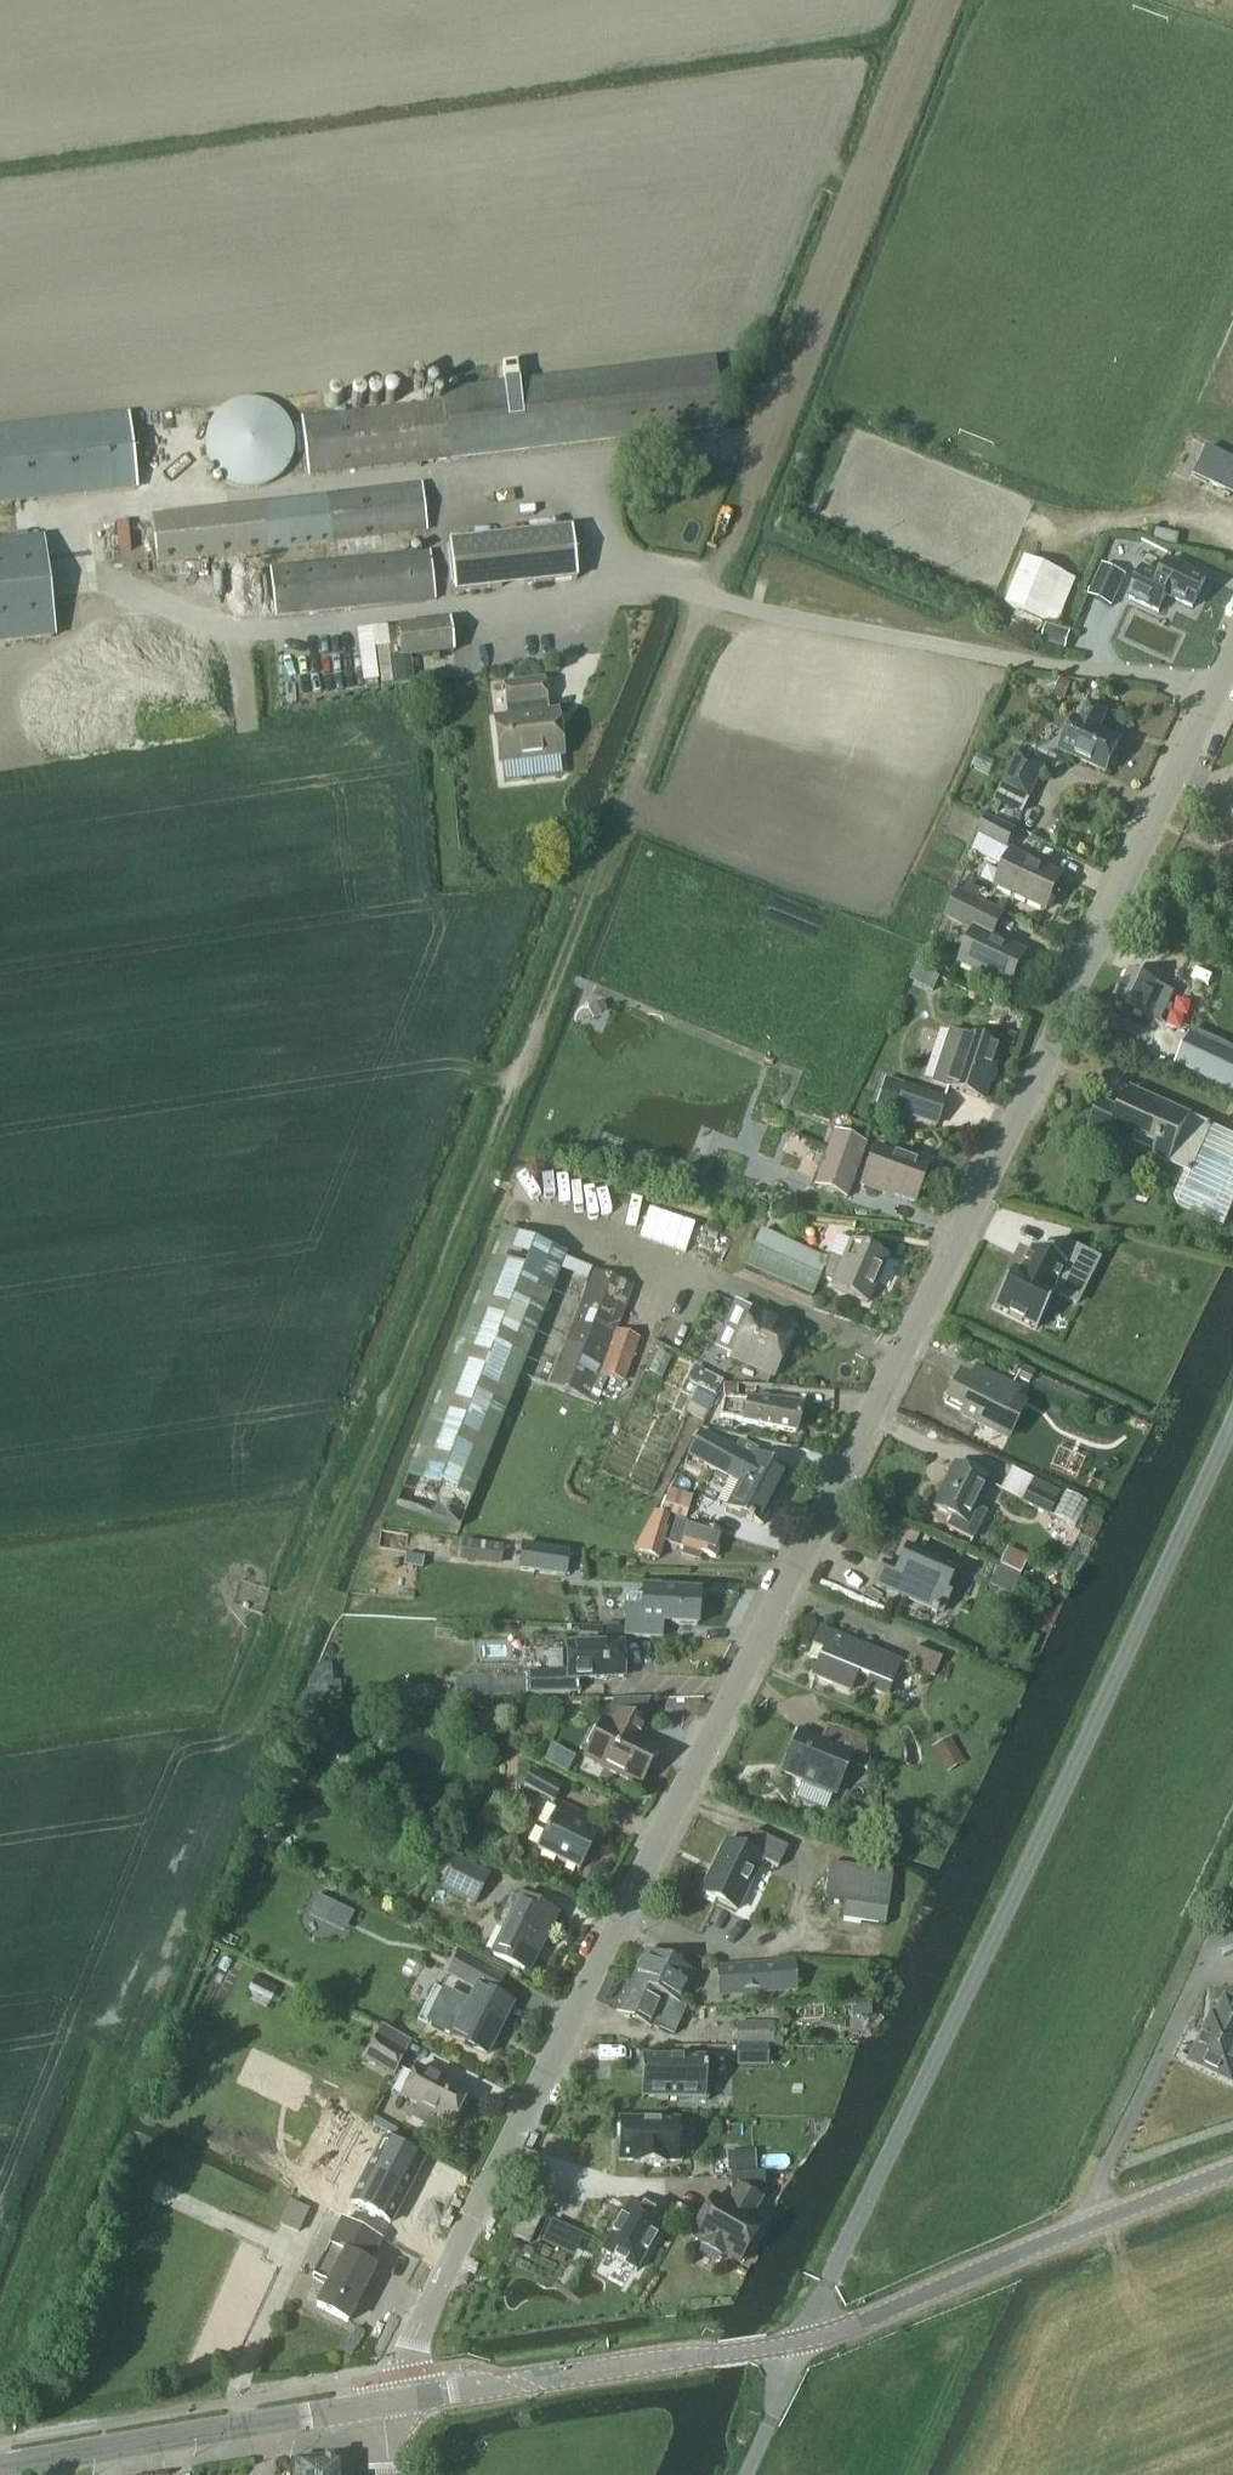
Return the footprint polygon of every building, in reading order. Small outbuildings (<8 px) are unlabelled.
[(308,475),(724,426),(715,356),(441,389),(442,400),(302,417),(308,475)] [(292,446),(292,445),(291,435),(289,428),(284,420),(278,413),(271,408),(264,404),(255,402),(245,401),(236,403),(229,406),(221,411),(215,416),(211,423),(207,430),(205,438),(205,445),(205,454),(208,462),(212,470),(217,476),(228,484),(237,488),(245,489),(255,489),(263,487),(270,483),(278,477),(285,470),(289,462),(291,455),(292,446)] [(130,413),(0,428),(0,506),(139,489),(130,413)] [(1208,446),(1194,475),(1232,492),(1232,457),(1208,446)] [(158,563),(268,550),(428,531),(423,482),(263,501),(263,503),(152,515),(158,563)] [(572,528),(450,542),(456,593),(578,580),(572,528)] [(0,541),(0,645),(56,638),(44,536),(0,541)] [(277,616),(436,600),(431,550),(272,567),(277,616)] [(1045,620),(1065,572),(1028,557),(1008,605),(1045,620)] [(1143,569),(1130,598),(1158,611),(1166,596),(1192,607),(1206,578),(1168,560),(1160,577),(1143,569)] [(1103,566),(1088,597),(1111,607),(1126,576),(1103,566)] [(402,658),(455,652),(451,620),(400,625),(402,658)] [(1066,647),(1070,631),(1048,625),(1043,640),(1066,647)] [(393,688),(393,685),(389,648),(387,628),(358,631),(360,651),(364,688),(364,690),(393,688)] [(1056,692),(1055,694),(1063,698),(1071,684),(1063,679),(1056,692)] [(549,713),(545,686),(545,680),(506,685),(510,718),(496,719),(502,763),(564,756),(558,712),(549,713)] [(1101,729),(1108,712),(1090,704),(1082,720),(1076,717),(1061,751),(1107,771),(1110,765),(1115,765),(1119,756),(1117,751),(1122,738),(1101,729)] [(1020,753),(998,799),(1024,811),(1046,765),(1023,754),(1020,753)] [(981,837),(974,852),(1004,866),(1012,850),(1009,849),(1017,831),(989,818),(980,837),(981,837)] [(1004,866),(995,885),(1048,910),(1063,874),(1012,850),(1004,866)] [(974,932),(962,956),(958,964),(1012,989),(1029,950),(996,935),(1006,913),(958,891),(946,919),(974,932)] [(1130,971),(1116,1001),(1162,1022),(1163,1022),(1163,1021),(1176,993),(1130,971)] [(607,1010),(604,1002),(590,1008),(594,1016),(607,1010)] [(949,1029),(932,1081),(981,1097),(998,1045),(949,1029)] [(884,1077),(875,1104),(879,1105),(916,1117),(938,1125),(946,1098),(924,1091),(894,1080),(884,1077)] [(1132,1088),(1123,1108),(1104,1099),(1088,1128),(1171,1164),(1171,1162),(1190,1171),(1175,1207),(1223,1225),(1232,1200),(1232,1134),(1193,1116),(1132,1088)] [(846,1198),(848,1192),(867,1142),(834,1130),(814,1185),(846,1198)] [(915,1202),(928,1162),(875,1145),(861,1182),(915,1202)] [(868,1302),(888,1257),(853,1241),(844,1260),(830,1254),(828,1258),(763,1229),(747,1265),(813,1294),(821,1276),(834,1282),(833,1286),(868,1302)] [(624,1382),(640,1337),(617,1329),(634,1285),(565,1258),(567,1255),(503,1230),(395,1503),(462,1528),(521,1373),(590,1400),(600,1374),(624,1382)] [(1013,1270),(995,1308),(1035,1327),(1051,1293),(1078,1306),(1100,1258),(1065,1241),(1055,1261),(1031,1249),(1019,1273),(1013,1270)] [(794,1329),(751,1309),(749,1314),(743,1312),(736,1328),(742,1330),(731,1354),(774,1373),(794,1329)] [(717,1393),(723,1378),(697,1366),(690,1380),(717,1393)] [(961,1414),(999,1434),(1020,1390),(976,1369),(971,1380),(959,1375),(948,1398),(965,1407),(961,1414)] [(688,1411),(703,1418),(714,1394),(699,1387),(688,1411)] [(721,1416),(743,1421),(797,1433),(801,1404),(782,1400),(747,1400),(723,1400),(721,1416)] [(752,1456),(700,1430),(686,1458),(738,1483),(726,1506),(762,1526),(791,1471),(753,1453),(752,1456)] [(955,1462),(932,1506),(951,1516),(946,1527),(973,1541),(987,1513),(978,1508),(992,1481),(955,1462)] [(1050,1516),(1058,1501),(1029,1487),(1021,1501),(1050,1516)] [(667,1490),(661,1513),(670,1516),(685,1520),(691,1497),(673,1492),(667,1490)] [(654,1511),(634,1551),(635,1552),(660,1558),(665,1541),(667,1528),(670,1516),(661,1513),(654,1511)] [(669,1542),(668,1543),(683,1548),(681,1555),(693,1558),(695,1550),(717,1557),(724,1532),(675,1518),(672,1531),(669,1542)] [(463,1541),(460,1561),(500,1566),(503,1546),(463,1541)] [(948,1592),(959,1565),(909,1543),(898,1567),(886,1561),(876,1584),(943,1614),(952,1594),(948,1592)] [(521,1545),(518,1570),(555,1574),(566,1576),(569,1551),(568,1551),(521,1545)] [(625,1635),(661,1637),(661,1622),(697,1624),(699,1591),(643,1588),(642,1595),(627,1594),(625,1635)] [(891,1685),(901,1661),(820,1627),(813,1646),(823,1650),(812,1675),(850,1691),(858,1672),(871,1677),(866,1687),(886,1695),(891,1685)] [(527,1695),(566,1693),(581,1693),(581,1680),(625,1678),(623,1641),(566,1643),(567,1670),(527,1672),(527,1695)] [(934,1676),(942,1657),(914,1647),(906,1665),(934,1676)] [(505,1675),(456,1676),(457,1697),(506,1696),(505,1675)] [(339,1679),(311,1682),(303,1702),(341,1698),(339,1679)] [(607,1710),(586,1754),(610,1767),(609,1769),(621,1776),(623,1773),(641,1782),(657,1749),(637,1739),(645,1723),(638,1720),(648,1698),(613,1699),(607,1710)] [(799,1733),(783,1773),(802,1781),(801,1783),(795,1798),(826,1811),(832,1795),(833,1794),(837,1796),(850,1763),(869,1771),(867,1738),(836,1725),(828,1745),(799,1733)] [(491,1737),(484,1751),(499,1759),(506,1746),(491,1737)] [(965,1761),(954,1740),(936,1750),(948,1771),(965,1761)] [(532,1772),(521,1767),(513,1782),(526,1787),(525,1788),(556,1802),(564,1786),(533,1770),(532,1772)] [(560,1801),(536,1850),(579,1871),(600,1831),(588,1825),(592,1817),(560,1801)] [(725,1840),(700,1892),(739,1912),(763,1861),(778,1868),(788,1848),(753,1831),(744,1849),(743,1849),(725,1840)] [(456,1857),(440,1888),(474,1905),(489,1873),(456,1857)] [(267,1866),(249,1859),(242,1874),(261,1881),(267,1866)] [(826,1900),(843,1903),(841,1920),(884,1925),(886,1909),(889,1909),(895,1872),(832,1863),(826,1900)] [(528,1973),(558,1915),(519,1896),(489,1954),(528,1973)] [(681,2004),(681,2003),(695,1973),(646,1950),(632,1982),(681,2004)] [(448,1991),(430,2026),(450,2036),(487,2055),(513,2004),(494,1995),(504,1975),(471,1958),(458,1952),(447,1975),(450,1977),(451,1977),(445,1989),(448,1991)] [(795,1960),(718,1966),(718,1996),(796,1991),(795,1960)] [(688,2006),(681,2003),(681,2004),(632,1982),(618,2013),(651,2028),(653,2024),(675,2034),(688,2006)] [(1232,2085),(1232,2002),(1227,1999),(1219,2016),(1214,2013),(1189,2064),(1232,2086),(1232,2085)] [(853,2003),(853,2016),(872,2015),(871,2002),(853,2003)] [(772,2022),(736,2022),(736,2046),(738,2046),(767,2046),(772,2046),(772,2022)] [(376,2037),(363,2059),(366,2061),(388,2072),(394,2075),(406,2052),(388,2043),(376,2037)] [(767,2046),(738,2046),(738,2065),(767,2065),(767,2046)] [(642,2056),(642,2097),(705,2099),(706,2057),(642,2056)] [(416,2068),(403,2095),(418,2103),(411,2115),(429,2125),(436,2113),(453,2122),(468,2094),(416,2068)] [(619,2161),(682,2161),(683,2136),(679,2136),(679,2119),(619,2119),(619,2161)] [(354,2200),(394,2220),(426,2157),(386,2137),(354,2200)] [(731,2174),(757,2173),(756,2152),(727,2153),(729,2174),(731,2174)] [(751,2217),(764,2194),(766,2190),(765,2172),(757,2173),(731,2174),(733,2199),(729,2205),(714,2196),(692,2234),(704,2241),(702,2245),(723,2257),(725,2253),(741,2262),(742,2259),(744,2261),(753,2246),(750,2245),(762,2224),(751,2217)] [(637,2271),(664,2222),(630,2202),(603,2252),(637,2271)] [(531,2241),(543,2216),(526,2208),(514,2234),(531,2241)] [(342,2221),(313,2277),(328,2285),(317,2306),(348,2323),(361,2298),(363,2299),(364,2298),(361,2297),(367,2287),(375,2270),(376,2269),(368,2265),(378,2246),(340,2226),(343,2221),(342,2221)] [(552,2222),(544,2240),(562,2249),(570,2230),(552,2222)] [(345,2463),(339,2458),(296,2460),(296,2474),(345,2474),(345,2463)]
